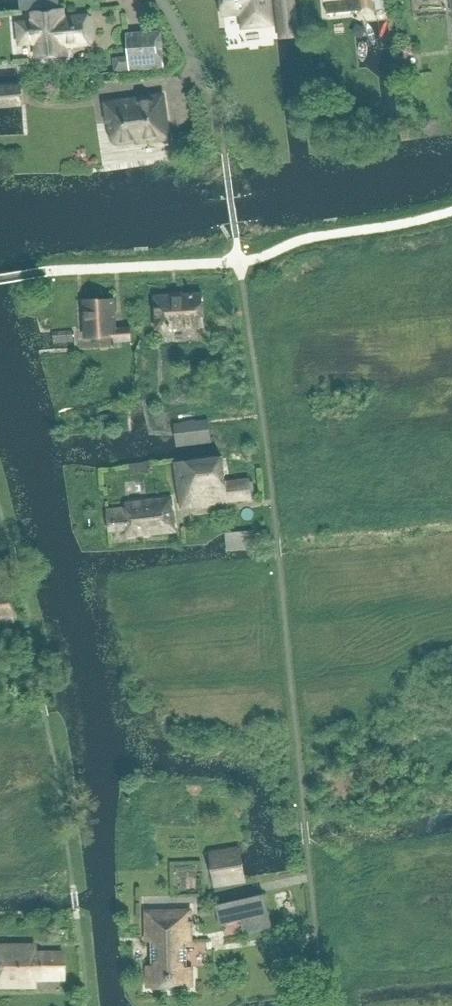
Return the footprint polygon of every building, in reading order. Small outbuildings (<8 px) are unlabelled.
[(20,8),(21,11),(61,7),(60,0),(19,0),(20,8)] [(241,29),(274,26),(271,0),(238,0),(241,29)] [(281,29),(293,28),(290,0),(278,0),(281,29)] [(379,9),(378,0),(358,0),(360,11),(379,9)] [(32,11),(34,32),(24,33),(27,62),(37,62),(36,56),(64,53),(63,43),(88,41),(86,16),(62,18),(61,8),(32,11)] [(148,69),(148,67),(161,66),(159,37),(143,38),(143,40),(128,41),(129,57),(113,58),(115,71),(130,70),(148,69)] [(105,102),(110,134),(112,138),(115,140),(120,141),(128,140),(128,138),(167,132),(161,93),(131,98),(131,100),(122,101),(121,99),(105,102)] [(330,263),(332,270),(353,267),(352,259),(330,263)] [(155,327),(203,324),(201,292),(153,295),(155,327)] [(130,339),(130,326),(115,327),(113,297),(83,299),(86,336),(113,335),(113,339),(130,339)] [(73,343),(72,331),(52,332),(53,344),(55,343),(73,343)] [(209,418),(173,423),(175,436),(176,447),(212,443),(210,430),(209,418)] [(248,478),(226,481),(222,455),(175,461),(181,506),(251,496),(248,478)] [(170,495),(125,500),(126,507),(106,508),(108,529),(126,527),(127,534),(174,528),(170,495)] [(254,541),(254,530),(225,532),(226,550),(255,548),(254,541)] [(6,581),(0,582),(0,621),(11,620),(6,581)] [(239,847),(214,851),(208,852),(213,886),(221,885),(245,881),(239,847)] [(270,899),(275,911),(290,905),(285,893),(270,899)] [(221,904),(215,905),(220,926),(240,921),(243,931),(272,924),(265,894),(222,904),(221,904)] [(189,911),(145,912),(146,941),(150,941),(151,965),(146,965),(147,970),(155,969),(155,989),(192,988),(191,967),(187,967),(186,941),(190,941),(189,911)] [(61,977),(61,951),(21,950),(21,948),(0,949),(0,987),(33,985),(33,977),(61,977)]
